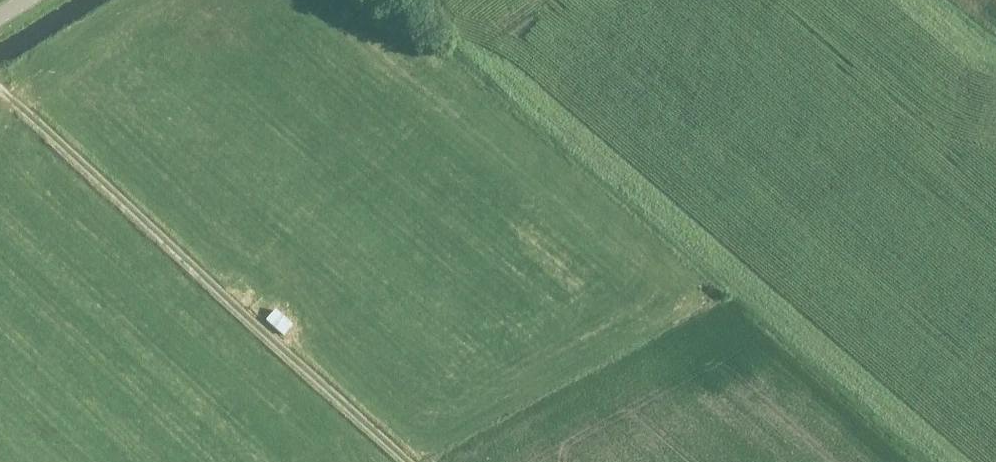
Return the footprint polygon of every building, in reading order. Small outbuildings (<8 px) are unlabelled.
[(285,332),(292,318),(271,306),(264,320),(285,332)]
